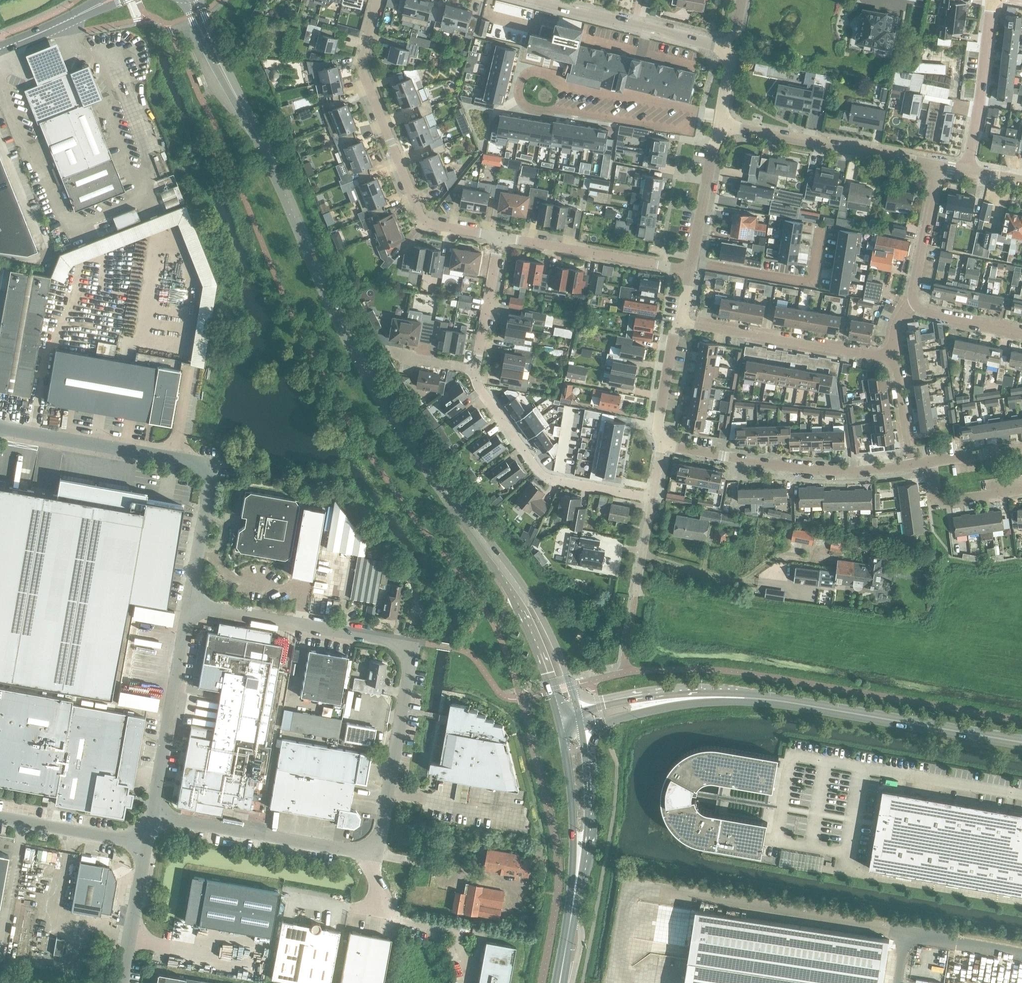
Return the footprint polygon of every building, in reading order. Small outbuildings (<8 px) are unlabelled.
[(356,2),(355,7),(361,9),(362,10),(364,0),(348,0),(356,2)] [(415,22),(421,0),(400,0),(397,11),(404,12),(402,19),(415,22)] [(436,21),(439,7),(433,5),(434,2),(427,0),(421,0),(415,22),(428,25),(429,19),(436,21)] [(673,4),(695,8),(697,10),(700,11),(703,10),(704,8),(705,5),(703,2),(704,0),(673,0),(673,4)] [(942,6),(947,7),(946,16),(966,18),(967,11),(965,11),(966,3),(955,1),(955,0),(943,0),(942,6)] [(441,29),(454,32),(460,8),(447,5),(446,6),(447,6),(446,8),(439,7),(436,21),(443,22),(441,29)] [(460,8),(454,32),(455,28),(467,31),(465,37),(473,39),(478,17),(472,14),(472,12),(473,12),(460,8)] [(864,9),(863,13),(861,13),(860,15),(860,17),(862,19),(860,32),(857,33),(856,35),(857,37),(858,38),(858,41),(865,43),(863,49),(873,51),(874,44),(884,46),(887,31),(893,32),(893,31),(895,31),(897,24),(895,23),(896,16),(886,14),(886,13),(879,12),(879,10),(878,10),(878,14),(874,13),(874,9),(873,9),(873,11),(864,9)] [(1006,26),(1020,28),(1021,28),(1021,22),(1021,16),(1007,14),(1006,26)] [(966,18),(946,16),(945,25),(940,24),(939,38),(951,39),(952,32),(962,33),(963,25),(965,25),(966,18)] [(481,20),(477,35),(485,37),(489,22),(481,20)] [(528,49),(575,60),(572,73),(569,72),(567,79),(600,87),(601,84),(631,91),(632,87),(689,101),(696,72),(579,45),(583,29),(557,23),(555,31),(550,30),(551,26),(542,24),(540,35),(532,33),(528,49)] [(338,24),(336,30),(359,36),(361,30),(338,24)] [(1006,26),(1004,38),(1019,40),(1020,28),(1006,26)] [(324,49),(335,51),(338,38),(335,38),(336,31),(323,27),(321,34),(314,32),(314,33),(315,33),(311,48),(323,51),(324,49)] [(411,36),(409,43),(410,43),(420,46),(429,48),(431,41),(411,36)] [(939,38),(938,44),(950,46),(951,39),(939,38)] [(1004,38),(1003,50),(1018,52),(1019,40),(1004,38)] [(37,85),(68,72),(63,59),(56,43),(25,55),(32,71),(37,85)] [(417,57),(420,46),(410,43),(409,43),(408,43),(406,49),(393,46),(393,45),(392,50),(390,49),(386,60),(397,63),(398,61),(409,64),(411,56),(417,57)] [(493,44),(490,55),(513,61),(516,50),(493,44)] [(1003,50),(1001,62),(1016,64),(1018,52),(1003,50)] [(469,55),(468,61),(472,62),(476,63),(477,63),(478,57),(469,55)] [(490,55),(488,66),(511,71),(513,61),(490,55)] [(314,71),(317,84),(341,79),(338,65),(337,65),(337,66),(335,66),(332,60),(319,62),(321,70),(314,71)] [(468,61),(465,71),(467,72),(473,73),(476,63),(472,62),(468,61)] [(1000,74),(1015,76),(1016,69),(1021,69),(1021,68),(1021,65),(1016,64),(1001,62),(1000,74)] [(913,71),(945,73),(946,65),(917,63),(913,71)] [(91,102),(102,98),(98,89),(96,83),(88,65),(76,70),(75,70),(68,72),(37,85),(24,90),(32,111),(33,111),(38,124),(40,123),(75,211),(125,191),(90,103),(92,103),(91,102)] [(488,66),(485,76),(508,82),(511,71),(488,66)] [(394,89),(397,98),(418,89),(416,82),(421,79),(417,69),(404,70),(408,79),(395,84),(396,88),(394,89)] [(896,82),(913,86),(916,72),(899,69),(896,82)] [(271,73),(270,74),(270,77),(271,78),(271,79),(271,80),(272,80),(273,81),(274,81),(275,81),(276,81),(277,81),(277,80),(278,80),(278,79),(279,79),(279,78),(279,77),(279,74),(279,73),(278,72),(278,71),(277,71),(277,70),(276,70),(275,70),(274,70),(273,70),(272,71),(271,72),(271,73)] [(777,97),(775,104),(776,104),(776,101),(785,102),(801,106),(801,109),(810,111),(812,101),(821,102),(821,104),(826,81),(832,82),(833,76),(811,72),(808,84),(814,85),(812,90),(797,87),(788,85),(779,84),(779,86),(773,94),(777,97)] [(1000,74),(999,86),(1013,87),(1015,76),(1000,74)] [(485,76),(483,87),(506,92),(508,82),(485,76)] [(343,78),(341,79),(317,84),(320,97),(326,95),(328,103),(341,99),(341,92),(343,91),(343,92),(344,92),(343,88),(345,87),(343,78)] [(1013,87),(999,86),(997,98),(1012,100),(1013,92),(1018,93),(1019,89),(1013,87)] [(476,96),(474,104),(485,107),(487,99),(503,103),(506,92),(483,87),(480,97),(476,96)] [(417,104),(420,110),(432,105),(431,105),(430,100),(429,99),(423,101),(418,89),(397,98),(401,106),(403,105),(405,109),(417,104)] [(891,96),(900,98),(901,91),(893,89),(891,96)] [(903,111),(901,120),(915,123),(917,114),(919,114),(923,95),(906,91),(902,111),(903,111)] [(472,98),(461,95),(461,96),(463,102),(471,104),(472,98)] [(325,113),(330,125),(352,116),(347,103),(347,104),(345,105),(341,99),(328,103),(331,110),(325,113)] [(922,100),(920,109),(929,110),(927,123),(929,123),(926,136),(934,138),(934,139),(948,142),(954,114),(950,113),(952,106),(922,100)] [(843,120),(863,123),(863,125),(882,129),(885,110),(853,104),(851,112),(845,110),(843,120)] [(407,127),(409,136),(430,127),(426,115),(434,112),(432,105),(420,110),(423,116),(408,122),(407,122),(408,126),(407,127)] [(996,124),(999,109),(994,108),(994,109),(989,108),(988,118),(992,119),(991,123),(996,124)] [(465,114),(458,117),(461,123),(467,120),(465,114)] [(492,130),(490,142),(496,142),(497,138),(509,140),(509,139),(508,139),(512,116),(501,115),(498,131),(492,130)] [(341,135),(343,141),(356,136),(355,129),(357,128),(357,129),(358,128),(352,116),(330,125),(335,137),(341,135)] [(512,116),(508,139),(509,139),(519,141),(520,137),(519,137),(523,118),(512,116)] [(523,118),(519,137),(520,137),(530,139),(533,120),(523,118)] [(533,120),(530,139),(540,141),(541,141),(544,122),(533,120)] [(555,124),(551,145),(562,147),(563,142),(562,142),(566,123),(554,121),(554,123),(555,124)] [(540,141),(539,145),(551,147),(551,145),(555,124),(554,123),(544,122),(541,141),(540,141)] [(1006,136),(1003,152),(1014,154),(1016,143),(1021,144),(1021,123),(1020,122),(1019,130),(1008,128),(1006,136)] [(563,142),(562,147),(572,148),(573,144),(576,125),(566,123),(562,142),(563,142)] [(573,144),(572,148),(583,150),(584,146),(587,127),(576,125),(573,144)] [(621,125),(619,134),(633,136),(635,127),(621,125)] [(430,142),(432,148),(444,144),(441,137),(435,139),(430,127),(409,136),(414,144),(415,143),(417,147),(430,142)] [(587,127),(584,146),(594,147),(597,129),(587,127)] [(991,150),(1003,152),(1006,136),(999,135),(1000,128),(992,127),(990,135),(994,135),(991,150)] [(594,147),(593,152),(612,155),(614,139),(607,138),(609,130),(597,129),(594,147)] [(652,142),(651,150),(667,152),(669,140),(642,135),(641,140),(652,142)] [(340,150),(345,162),(367,153),(362,140),(362,141),(360,142),(356,136),(343,141),(346,147),(340,150)] [(422,164),(424,173),(445,165),(441,153),(446,150),(444,144),(432,148),(435,155),(422,160),(422,159),(423,163),(422,164)] [(667,152),(651,150),(617,144),(616,149),(650,155),(649,162),(665,165),(667,152)] [(356,172),(358,178),(371,173),(370,166),(372,165),(372,166),(367,153),(345,162),(350,174),(356,172)] [(757,179),(758,173),(760,165),(757,164),(759,155),(746,153),(743,170),(750,171),(749,178),(757,179)] [(27,254),(38,250),(0,157),(0,251),(27,254)] [(757,182),(777,186),(779,173),(795,176),(798,162),(770,157),(768,170),(760,169),(757,182)] [(618,164),(615,178),(619,178),(620,171),(628,172),(629,166),(618,164)] [(445,165),(424,173),(428,181),(430,181),(432,185),(432,184),(444,179),(449,190),(449,189),(458,179),(454,170),(448,172),(445,165)] [(523,166),(521,174),(528,176),(530,167),(523,166)] [(823,196),(828,168),(822,167),(822,169),(817,168),(815,180),(808,179),(804,199),(815,201),(816,195),(823,196)] [(835,169),(828,168),(823,196),(830,198),(829,203),(840,205),(843,186),(837,184),(839,172),(834,171),(835,169)] [(352,181),(360,199),(382,190),(377,178),(375,179),(371,173),(358,178),(352,181)] [(565,173),(564,182),(574,184),(576,175),(565,173)] [(646,180),(644,187),(661,190),(661,189),(663,189),(664,183),(662,182),(663,178),(635,173),(635,178),(646,180)] [(592,179),(585,177),(583,187),(590,189),(608,193),(610,181),(592,178),(592,179)] [(763,196),(772,198),(774,188),(765,186),(757,184),(757,188),(755,188),(757,179),(749,178),(748,181),(742,180),(741,185),(740,185),(738,196),(755,200),(756,195),(763,196)] [(465,208),(474,211),(478,188),(465,186),(466,180),(461,179),(451,192),(453,190),(464,192),(461,205),(465,206),(465,208)] [(839,209),(836,225),(852,228),(853,220),(846,218),(847,211),(846,211),(846,210),(847,207),(868,211),(869,203),(872,188),(859,186),(859,184),(852,182),(849,195),(842,193),(840,204),(839,209)] [(495,197),(497,185),(491,184),(490,190),(478,188),(474,211),(483,211),(483,209),(487,210),(488,210),(487,209),(489,196),(495,197)] [(510,213),(513,213),(516,194),(508,192),(509,186),(498,184),(497,185),(496,196),(501,197),(499,211),(502,212),(503,214),(506,215),(508,214),(510,213)] [(516,194),(513,213),(515,214),(517,216),(519,217),(521,217),(523,215),(526,216),(529,202),(535,203),(537,188),(531,187),(529,196),(516,194)] [(632,192),(631,197),(659,202),(661,190),(644,187),(643,194),(632,192)] [(804,194),(799,193),(774,188),(772,198),(772,200),(801,206),(804,194)] [(896,207),(910,210),(913,194),(889,189),(886,208),(895,210),(896,207)] [(373,215),(377,214),(386,210),(384,203),(387,203),(382,190),(360,199),(364,211),(371,209),(373,215)] [(945,221),(944,227),(957,229),(960,210),(963,194),(957,193),(956,195),(949,194),(947,208),(954,209),(952,222),(945,221)] [(975,197),(963,194),(960,210),(973,212),(975,197)] [(538,222),(551,224),(555,204),(547,203),(548,197),(536,195),(534,210),(540,211),(538,222)] [(642,204),(640,211),(657,214),(659,202),(631,197),(630,202),(642,204)] [(799,214),(801,206),(772,200),(769,213),(798,218),(799,214)] [(555,204),(551,224),(564,227),(565,221),(569,222),(569,225),(579,227),(580,217),(581,210),(571,208),(570,215),(567,215),(568,207),(555,204)] [(113,217),(118,228),(140,220),(135,209),(113,217)] [(607,209),(605,217),(613,218),(614,211),(607,209)] [(330,211),(323,214),(328,225),(335,222),(330,211)] [(628,216),(627,221),(655,226),(657,214),(640,211),(639,218),(628,216)] [(734,212),(732,224),(766,230),(767,224),(758,223),(758,221),(756,220),(757,216),(750,215),(734,212)] [(998,233),(996,240),(1011,243),(1011,238),(1013,227),(1015,227),(1017,214),(1006,212),(1002,234),(998,233)] [(980,213),(980,214),(979,219),(988,221),(990,215),(980,213)] [(377,228),(379,234),(398,227),(396,220),(397,218),(395,215),(393,214),(379,219),(377,214),(373,215),(362,220),(366,230),(374,227),(375,229),(377,228)] [(1011,243),(1015,244),(1016,239),(1016,237),(1021,238),(1021,215),(1017,214),(1015,227),(1013,227),(1011,238),(1011,243)] [(799,232),(802,232),(803,222),(799,221),(781,218),(779,228),(799,232)] [(654,231),(655,226),(627,221),(626,226),(634,227),(632,235),(646,237),(645,239),(655,240),(656,231),(654,231)] [(766,230),(732,224),(731,235),(747,237),(753,238),(754,234),(756,235),(756,234),(765,235),(766,230)] [(893,229),(882,227),(881,232),(892,234),(906,236),(907,227),(894,224),(893,229)] [(398,227),(379,234),(382,241),(380,242),(381,244),(377,245),(382,258),(385,260),(381,265),(387,270),(395,260),(389,255),(389,256),(385,247),(404,240),(404,238),(403,234),(401,233),(398,227)] [(957,229),(944,227),(944,230),(942,229),(941,235),(943,235),(941,246),(953,249),(953,248),(954,244),(957,229)] [(800,242),(802,232),(799,232),(779,228),(779,229),(781,229),(780,239),(799,242),(800,242)] [(838,239),(861,243),(863,233),(840,229),(838,239)] [(977,232),(972,254),(983,256),(985,247),(994,248),(996,240),(998,233),(986,230),(985,233),(977,232)] [(877,235),(875,241),(871,263),(879,264),(878,267),(890,269),(893,255),(895,255),(894,257),(903,259),(904,254),(908,255),(911,241),(877,234),(877,235)] [(799,249),(800,242),(799,242),(780,239),(782,240),(780,250),(798,253),(799,249)] [(837,249),(860,253),(861,243),(838,239),(837,249)] [(338,250),(345,247),(344,243),(340,242),(336,243),(338,250)] [(723,243),(720,258),(744,263),(746,247),(723,243)] [(416,267),(424,268),(428,248),(415,246),(413,257),(404,256),(402,270),(415,273),(416,267)] [(446,261),(445,263),(444,273),(450,274),(451,268),(464,270),(468,250),(465,250),(464,248),(462,247),(459,247),(457,248),(454,248),(452,262),(446,261)] [(428,248),(424,268),(433,270),(432,276),(443,278),(444,273),(445,263),(439,262),(441,251),(428,248)] [(471,251),(468,250),(464,270),(478,272),(482,253),(479,252),(477,250),(475,249),(473,249),(471,251)] [(860,253),(837,249),(835,260),(858,263),(856,262),(857,253),(859,254),(860,253)] [(798,253),(780,250),(779,260),(797,263),(798,253)] [(941,250),(939,260),(951,263),(953,253),(941,250)] [(971,278),(973,268),(975,258),(969,257),(965,277),(971,278)] [(528,280),(531,261),(518,259),(514,283),(521,284),(520,291),(526,292),(528,280)] [(833,270),(856,273),(858,263),(835,260),(833,270)] [(544,264),(531,261),(528,280),(535,282),(534,290),(546,292),(548,278),(542,277),(544,264)] [(567,288),(570,268),(568,268),(568,266),(559,264),(559,266),(557,266),(555,277),(549,276),(545,301),(552,302),(553,292),(566,294),(567,288)] [(1021,267),(1015,265),(1011,284),(1018,285),(1021,267)] [(0,268),(0,289),(6,290),(9,270),(0,268)] [(584,271),(570,268),(567,288),(575,290),(574,296),(585,298),(588,283),(582,282),(584,271)] [(980,270),(973,268),(971,278),(978,279),(980,270)] [(29,396),(50,276),(10,269),(0,327),(0,390),(29,396)] [(833,270),(832,280),(850,283),(851,273),(856,274),(856,273),(833,270)] [(626,298),(639,299),(656,302),(657,292),(658,292),(658,291),(660,291),(661,285),(659,285),(660,280),(648,278),(649,274),(645,273),(645,272),(639,271),(636,288),(622,286),(620,297),(626,298)] [(717,273),(706,271),(705,277),(716,279),(716,278),(717,273)] [(590,291),(601,293),(604,276),(593,274),(590,291)] [(387,285),(389,278),(385,275),(380,284),(387,285)] [(978,304),(989,307),(995,277),(989,276),(988,281),(989,281),(986,293),(980,292),(978,304)] [(1001,278),(995,277),(989,307),(1001,309),(1004,296),(998,295),(1000,283),(1001,284),(1002,278),(1001,278)] [(715,286),(724,288),(725,280),(716,278),(716,279),(715,286)] [(832,280),(830,290),(848,293),(850,283),(832,280)] [(867,280),(864,298),(880,301),(883,283),(867,280)] [(944,297),(955,300),(958,287),(957,287),(953,286),(954,282),(947,281),(946,285),(944,297)] [(932,295),(944,297),(946,285),(934,282),(932,295)] [(955,300),(966,302),(970,284),(958,282),(957,287),(958,287),(955,300)] [(966,302),(978,304),(980,292),(974,290),(976,285),(970,284),(966,302)] [(1021,313),(1021,284),(1021,288),(1020,294),(1014,293),(1011,311),(1021,313)] [(459,300),(472,302),(473,296),(461,294),(459,300)] [(719,315),(730,316),(733,299),(727,298),(727,296),(716,294),(715,303),(721,304),(719,315)] [(510,306),(522,308),(524,300),(511,297),(510,306)] [(657,303),(656,302),(639,299),(626,298),(624,310),(634,311),(656,315),(657,303)] [(730,316),(741,318),(744,301),(733,299),(730,316)] [(458,307),(471,309),(472,302),(459,300),(458,307)] [(741,318),(752,320),(755,303),(744,301),(741,318)] [(755,303),(752,320),(762,322),(765,305),(755,303)] [(892,313),(895,307),(886,303),(884,309),(892,313)] [(774,322),(785,324),(788,307),(777,305),(774,322)] [(785,324),(796,326),(798,308),(788,307),(785,324)] [(796,326),(806,327),(809,310),(798,308),(796,326)] [(367,313),(376,330),(382,327),(373,310),(367,313)] [(508,326),(527,330),(531,331),(533,323),(544,325),(547,313),(527,310),(525,316),(510,314),(508,326)] [(806,327),(816,329),(819,312),(809,310),(806,327)] [(816,329),(827,331),(830,314),(819,312),(816,329)] [(407,319),(403,341),(418,344),(421,329),(433,332),(435,321),(431,320),(432,315),(423,313),(421,322),(415,321),(415,319),(411,318),(410,320),(407,319)] [(630,313),(627,337),(633,338),(651,341),(655,317),(630,313)] [(830,314),(827,331),(838,333),(841,316),(830,314)] [(390,339),(403,341),(407,319),(403,319),(403,317),(397,316),(396,317),(394,317),(390,339)] [(849,337),(860,339),(863,321),(852,319),(849,337)] [(438,347),(450,350),(454,331),(446,329),(448,322),(436,320),(433,333),(440,334),(438,347)] [(863,321),(860,339),(871,341),(874,323),(863,321)] [(933,321),(934,332),(935,332),(936,337),(938,337),(944,336),(943,326),(942,323),(933,321)] [(454,331),(450,350),(463,352),(468,326),(462,325),(461,332),(454,331)] [(527,330),(508,326),(505,339),(518,342),(517,348),(532,351),(534,339),(525,337),(527,330)] [(920,328),(907,330),(909,341),(932,338),(936,337),(935,332),(934,332),(921,334),(920,328)] [(566,329),(565,337),(572,338),(573,330),(566,329)] [(612,345),(610,353),(624,356),(643,360),(645,346),(632,344),(633,338),(627,337),(618,335),(616,346),(612,345)] [(932,338),(909,341),(910,353),(923,351),(922,346),(926,345),(925,339),(932,338)] [(701,340),(699,352),(717,355),(719,344),(709,342),(709,340),(702,339),(702,341),(701,340)] [(959,357),(964,358),(968,341),(956,339),(953,352),(960,353),(959,357)] [(976,361),(977,356),(979,344),(968,341),(964,358),(976,361)] [(987,364),(988,364),(988,359),(991,346),(979,344),(977,356),(983,358),(982,362),(987,363),(987,364)] [(988,359),(988,364),(997,366),(999,364),(1003,348),(991,346),(988,359)] [(55,349),(46,402),(170,424),(180,370),(157,366),(55,349)] [(507,353),(504,366),(524,370),(525,362),(532,363),(534,351),(522,349),(521,355),(507,353)] [(1021,370),(1021,364),(1021,352),(1012,350),(1010,363),(1016,364),(1015,369),(1021,370)] [(923,351),(910,353),(912,365),(928,362),(928,356),(924,357),(923,351)] [(699,352),(697,362),(715,365),(717,355),(699,352)] [(613,365),(612,372),(635,376),(637,365),(623,362),(624,356),(610,353),(608,353),(606,364),(613,365)] [(787,385),(798,387),(801,369),(795,368),(797,354),(793,353),(791,361),(790,367),(787,385)] [(798,387),(808,389),(814,357),(809,356),(807,370),(801,369),(798,387)] [(808,389),(819,391),(822,373),(816,372),(819,358),(814,357),(808,389)] [(744,378),(755,380),(758,362),(747,360),(744,378)] [(822,373),(819,391),(830,393),(833,375),(838,375),(840,362),(831,360),(829,374),(822,373)] [(697,362),(695,373),(713,376),(717,377),(719,366),(715,365),(697,362)] [(755,380),(766,382),(769,364),(758,362),(755,380)] [(928,362),(912,365),(914,377),(927,375),(926,369),(929,368),(928,362)] [(843,363),(842,372),(849,374),(851,364),(843,363)] [(567,376),(585,380),(587,367),(569,364),(567,376)] [(766,382),(776,383),(780,365),(769,364),(766,382)] [(776,383),(787,385),(790,367),(780,365),(776,383)] [(524,370),(504,366),(502,380),(516,383),(515,389),(527,391),(529,379),(522,378),(524,370)] [(437,393),(444,394),(446,381),(440,380),(440,375),(429,373),(430,372),(421,371),(418,386),(438,390),(437,393)] [(635,376),(612,372),(611,378),(603,377),(602,382),(633,388),(635,376)] [(695,373),(693,383),(711,387),(713,376),(695,373)] [(400,376),(406,385),(412,381),(410,377),(400,376)] [(862,379),(864,390),(887,387),(886,376),(862,379)] [(446,402),(442,405),(444,408),(451,417),(466,406),(462,401),(469,396),(468,394),(468,392),(466,389),(464,389),(460,383),(450,391),(453,396),(446,402)] [(565,383),(561,401),(573,403),(575,394),(573,393),(574,384),(565,383)] [(693,383),(691,394),(709,397),(711,387),(693,383)] [(915,384),(917,396),(929,394),(928,383),(915,384)] [(868,401),(871,400),(889,398),(887,387),(864,390),(864,391),(866,390),(868,401)] [(594,388),(593,395),(601,396),(600,405),(622,409),(624,396),(603,392),(603,390),(594,388)] [(508,389),(504,391),(511,400),(505,404),(506,405),(506,404),(517,419),(527,412),(516,397),(517,397),(517,396),(519,395),(517,391),(508,389)] [(917,396),(918,407),(931,405),(930,401),(934,401),(933,393),(929,394),(917,396)] [(691,394),(689,405),(707,408),(709,397),(691,394)] [(872,410),(872,411),(890,409),(889,398),(871,400),(871,401),(870,402),(869,403),(868,404),(868,406),(869,408),(870,409),(871,409),(872,410)] [(689,405),(688,415),(706,418),(707,408),(689,405)] [(918,407),(920,418),(933,417),(931,405),(918,407)] [(517,419),(516,420),(517,420),(523,429),(543,415),(536,406),(527,412),(517,419)] [(468,407),(465,410),(451,420),(459,431),(462,428),(468,436),(487,422),(478,409),(472,413),(468,407)] [(872,411),(874,422),(892,419),(890,409),(872,411)] [(603,412),(599,429),(623,434),(625,423),(626,423),(614,421),(615,415),(603,412)] [(543,415),(523,429),(529,437),(529,438),(532,436),(542,429),(549,424),(543,415)] [(687,428),(694,430),(694,428),(700,429),(700,431),(709,433),(712,420),(706,418),(688,415),(686,426),(687,427),(687,428)] [(966,426),(960,426),(959,424),(953,425),(955,436),(961,435),(962,439),(974,437),(971,421),(970,415),(964,416),(966,426)] [(1012,419),(1006,420),(1008,432),(1020,431),(1018,418),(1017,415),(1011,415),(1012,419)] [(933,417),(920,418),(922,431),(934,430),(933,424),(937,423),(937,417),(933,418),(933,417)] [(1000,417),(994,418),(997,434),(1008,432),(1006,420),(1001,420),(1000,417)] [(988,422),(983,423),(985,436),(997,434),(994,418),(988,419),(988,422)] [(874,422),(875,433),(893,430),(892,419),(874,422)] [(983,423),(978,424),(978,420),(971,421),(974,437),(985,436),(983,423)] [(732,421),(730,434),(736,434),(736,445),(747,444),(747,426),(747,421),(732,421)] [(769,444),(780,443),(779,425),(768,426),(769,444)] [(790,450),(791,450),(790,425),(779,425),(780,443),(790,443),(790,450)] [(791,450),(802,450),(801,431),(791,432),(791,425),(790,425),(791,450)] [(439,435),(444,431),(440,426),(436,430),(435,430),(439,435)] [(747,444),(758,444),(758,426),(747,426),(747,444)] [(758,444),(769,444),(768,426),(758,426),(758,444)] [(542,429),(532,436),(543,451),(543,452),(547,449),(554,458),(556,456),(558,444),(557,442),(554,444),(553,444),(542,429)] [(599,429),(597,440),(621,445),(623,434),(599,429)] [(833,430),(823,431),(823,449),(825,449),(825,451),(829,451),(830,449),(834,448),(833,430)] [(845,430),(833,430),(834,448),(845,448),(845,430)] [(893,430),(875,433),(871,433),(873,444),(895,441),(893,430)] [(802,450),(812,449),(812,431),(801,431),(802,450)] [(812,431),(812,449),(817,449),(817,451),(822,451),(822,449),(823,449),(823,431),(812,431)] [(487,433),(484,436),(471,445),(479,456),(482,453),(488,461),(506,448),(497,435),(491,439),(487,433)] [(597,440),(595,451),(619,455),(621,445),(597,440)] [(595,451),(593,461),(617,466),(619,455),(595,451)] [(501,478),(507,487),(525,473),(516,460),(509,465),(507,465),(506,466),(503,462),(505,460),(489,472),(497,482),(501,478)] [(593,461),(590,478),(603,481),(604,475),(615,477),(616,476),(615,476),(617,466),(593,461)] [(676,481),(687,483),(691,465),(679,463),(676,481)] [(687,483),(698,485),(701,467),(691,465),(687,483)] [(698,485),(709,487),(712,469),(701,467),(698,485)] [(709,487),(719,489),(718,492),(723,493),(726,478),(722,477),(723,471),(712,469),(709,487)] [(544,500),(543,501),(540,499),(545,493),(532,483),(517,501),(530,511),(533,508),(541,515),(549,505),(544,500)] [(898,486),(900,498),(919,495),(917,483),(898,486)] [(11,679),(43,493),(0,485),(0,677),(11,679)] [(812,506),(824,505),(824,490),(824,486),(811,487),(812,506)] [(775,488),(775,500),(775,504),(781,504),(781,500),(787,500),(787,487),(775,488)] [(800,506),(812,506),(811,487),(799,487),(800,506)] [(739,502),(751,501),(751,488),(739,489),(739,502)] [(751,488),(751,501),(752,507),(752,514),(758,513),(757,501),(763,501),(763,488),(751,488)] [(763,488),(763,501),(775,500),(775,488),(763,488)] [(872,489),(860,490),(860,508),(873,508),(872,489)] [(111,696),(128,598),(145,499),(146,493),(134,490),(131,508),(93,501),(61,688),(111,696)] [(824,490),(824,505),(824,509),(836,509),(836,490),(824,490)] [(848,490),(836,490),(836,509),(848,509),(848,490)] [(860,490),(848,490),(848,509),(860,508),(860,490)] [(291,575),(315,579),(327,510),(303,506),(296,545),(292,545),(299,505),(295,499),(250,491),(244,495),(241,516),(246,516),(244,526),(238,530),(235,545),(240,551),(284,559),(290,554),(292,548),(295,548),(291,575)] [(93,501),(43,493),(11,679),(61,688),(93,501)] [(491,503),(494,507),(503,499),(500,495),(491,503)] [(580,507),(581,499),(579,498),(579,497),(573,495),(572,497),(564,495),(563,502),(561,501),(559,508),(561,508),(560,514),(573,517),(572,527),(583,529),(587,508),(580,507)] [(900,498),(902,510),(920,507),(919,495),(900,498)] [(590,496),(589,502),(596,504),(598,497),(590,496)] [(145,499),(128,598),(165,604),(183,506),(145,499)] [(327,549),(359,554),(351,598),(377,602),(384,561),(365,558),(367,543),(336,501),(335,501),(327,549)] [(610,518),(627,521),(630,506),(613,503),(610,518)] [(902,510),(903,522),(922,519),(920,507),(902,510)] [(1019,510),(1011,510),(1013,528),(1018,527),(1021,527),(1021,508),(1019,508),(1019,510)] [(740,527),(742,517),(702,509),(700,518),(678,514),(674,534),(706,540),(710,520),(740,527)] [(1002,510),(990,512),(992,530),(1004,529),(1002,510)] [(990,512),(978,513),(980,532),(992,530),(990,512)] [(978,513),(966,515),(968,534),(980,532),(978,513)] [(968,534),(966,515),(953,517),(956,535),(968,534)] [(922,519),(903,522),(905,534),(924,531),(922,519)] [(794,528),(792,540),(812,544),(815,533),(794,528)] [(524,530),(521,537),(532,542),(535,535),(524,530)] [(833,533),(830,550),(842,552),(846,536),(833,533)] [(601,540),(580,537),(579,545),(577,545),(573,564),(581,565),(602,569),(605,550),(599,549),(601,540)] [(381,553),(375,546),(371,548),(377,556),(381,553)] [(539,551),(535,554),(543,565),(548,561),(539,551)] [(881,560),(871,558),(870,564),(868,574),(837,569),(835,582),(854,585),(854,587),(855,588),(857,589),(859,590),(861,589),(862,588),(863,586),(879,588),(882,566),(880,566),(881,560)] [(838,559),(837,569),(868,574),(870,564),(871,558),(870,558),(869,564),(838,559)] [(796,566),(794,581),(819,585),(821,570),(796,566)] [(382,615),(397,618),(403,586),(393,584),(391,596),(386,595),(382,615)] [(784,602),(785,600),(786,591),(766,588),(765,599),(784,602)] [(259,794),(253,793),(256,776),(264,778),(282,671),(278,670),(282,645),(269,643),(271,631),(219,622),(217,633),(208,632),(198,686),(226,691),(220,730),(191,725),(186,750),(182,777),(177,805),(194,808),(194,810),(208,813),(209,803),(231,806),(250,809),(252,799),(258,800),(259,794)] [(300,696),(340,703),(348,656),(308,649),(300,696)] [(382,686),(386,664),(370,661),(367,680),(354,677),(352,689),(370,692),(372,684),(382,686)] [(0,687),(0,785),(57,795),(55,804),(123,815),(125,803),(130,804),(132,793),(127,792),(128,784),(116,782),(117,778),(119,764),(136,767),(145,717),(72,704),(72,700),(0,687)] [(430,770),(439,772),(438,776),(519,790),(503,725),(494,724),(495,721),(486,719),(487,716),(478,714),(478,711),(469,710),(470,706),(451,703),(449,718),(441,763),(431,761),(430,770)] [(343,740),(373,745),(376,727),(346,722),(343,740)] [(354,782),(366,784),(371,754),(282,738),(270,807),(337,819),(336,824),(353,828),(359,823),(360,816),(356,810),(349,809),(354,782)] [(665,813),(666,818),(668,821),(670,824),(672,827),(674,829),(677,832),(679,834),(688,840),(697,844),(700,845),(761,857),(767,822),(708,812),(703,810),(699,807),(697,803),(695,798),(692,798),(692,795),(696,796),(697,790),(693,790),(694,787),(697,788),(700,784),(704,781),(708,780),(713,780),(773,790),(779,757),(714,746),(704,746),(694,749),(691,750),(688,752),(685,754),(682,756),(679,758),(676,760),(673,764),(670,767),(668,771),(666,774),(665,776),(664,780),(663,783),(662,787),(662,789),(661,794),(661,797),(661,799),(662,801),(662,804),(663,809),(665,813)] [(469,785),(458,783),(455,800),(466,802),(469,785)] [(869,868),(1021,895),(1021,814),(883,789),(869,868)] [(515,879),(520,880),(521,875),(529,876),(532,858),(519,856),(519,854),(489,849),(485,869),(516,875),(515,879)] [(9,855),(3,854),(3,853),(0,852),(0,902),(9,855)] [(96,859),(91,859),(91,857),(82,855),(81,861),(95,863),(96,859)] [(80,860),(71,912),(72,911),(100,916),(101,912),(111,914),(117,881),(112,869),(109,869),(109,866),(80,861),(81,860),(80,860)] [(194,923),(271,936),(279,891),(204,878),(194,876),(186,922),(189,922),(191,925),(194,923)] [(466,883),(464,893),(456,892),(452,910),(499,919),(504,891),(482,887),(483,886),(466,883)] [(890,940),(696,910),(685,982),(883,982),(890,940)] [(298,982),(300,982),(311,926),(282,920),(271,978),(298,982)] [(300,982),(330,982),(340,931),(321,927),(321,926),(320,925),(320,924),(319,923),(318,923),(317,922),(315,922),(314,922),(313,923),(312,923),(311,924),(311,925),(311,926),(300,982)] [(391,939),(389,938),(390,938),(352,931),(350,931),(340,982),(383,982),(391,939)] [(57,937),(54,955),(62,956),(65,941),(57,939),(57,937)] [(188,979),(158,973),(156,982),(188,982),(188,979)]
